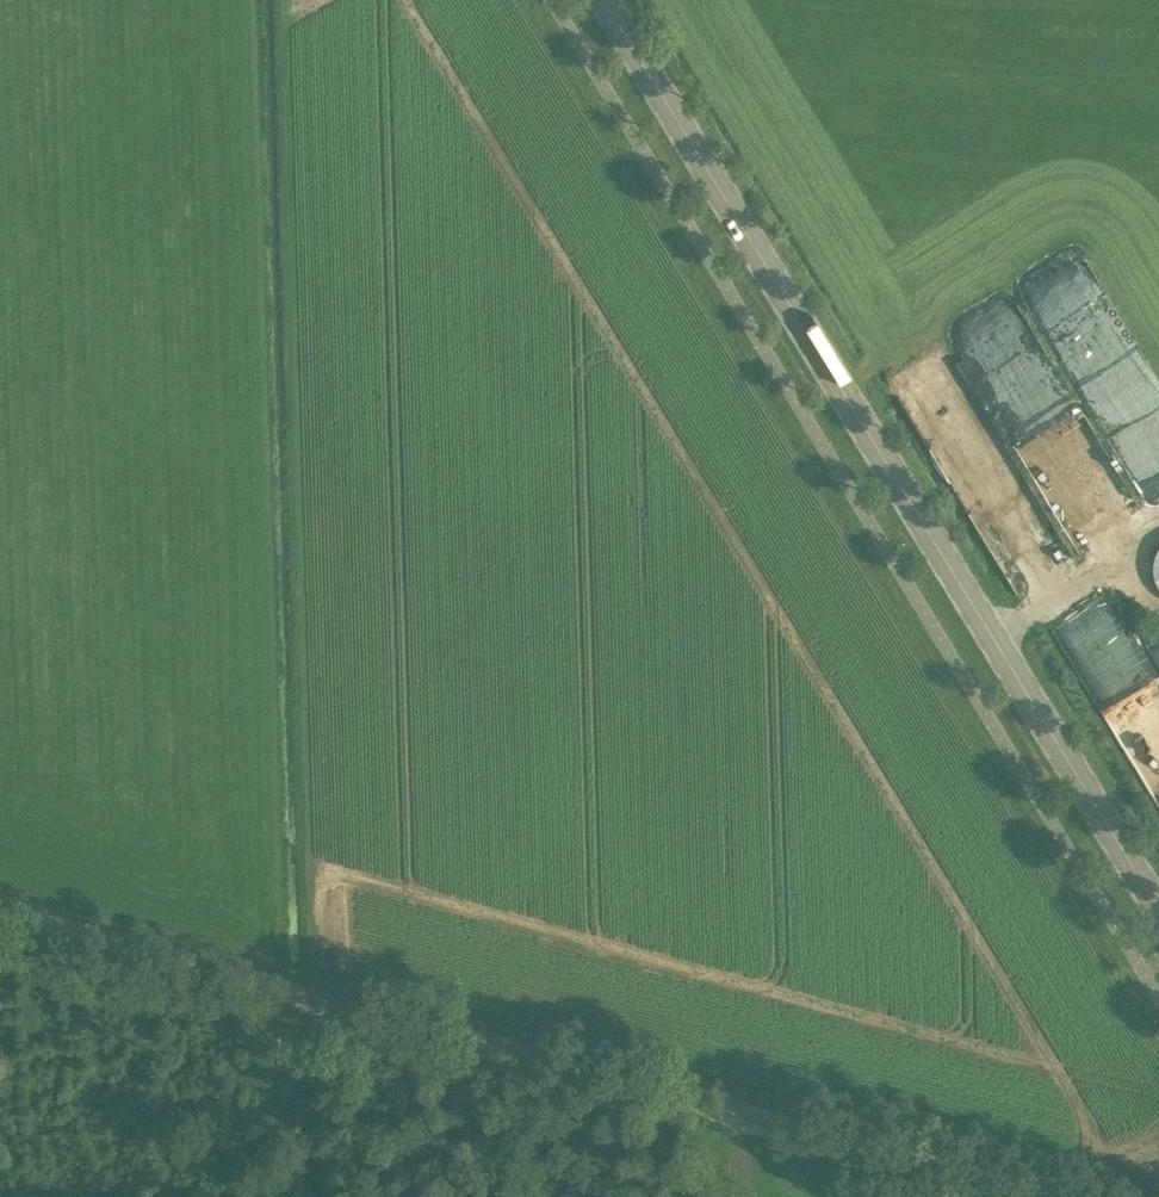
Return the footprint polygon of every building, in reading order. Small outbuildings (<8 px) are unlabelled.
[(1149,650),(1158,667),(1158,644),(1149,650)]
